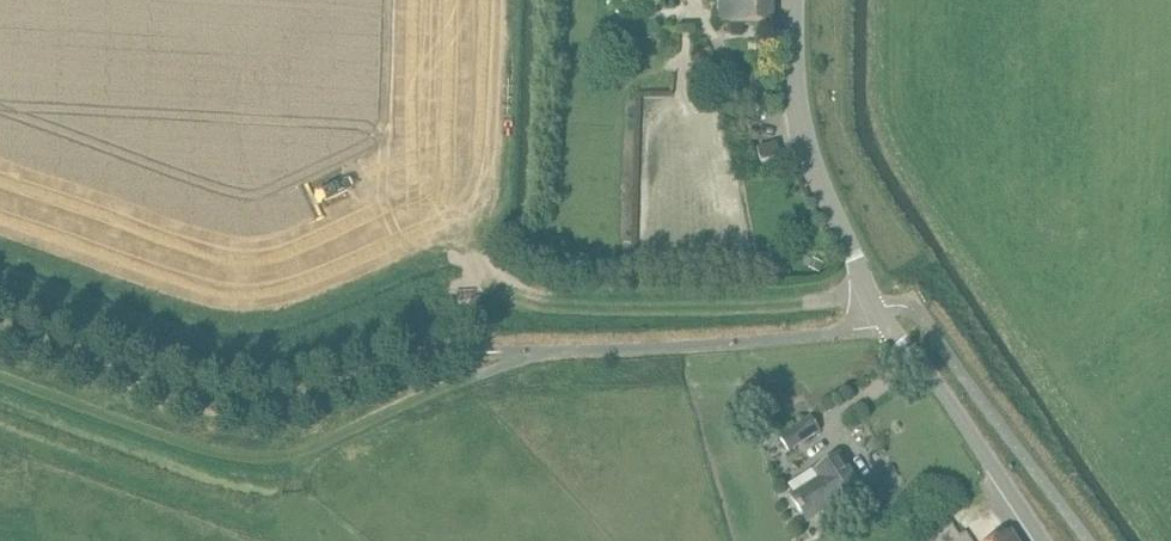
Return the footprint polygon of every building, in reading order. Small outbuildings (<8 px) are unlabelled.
[(719,25),(759,25),(774,25),(774,0),(720,0),(719,25)] [(761,162),(781,157),(777,143),(757,149),(761,162)] [(813,259),(808,268),(820,273),(824,264),(813,259)] [(773,402),(756,414),(769,434),(787,422),(773,402)] [(812,418),(781,438),(789,451),(820,431),(812,418)] [(836,504),(841,510),(841,511),(867,495),(840,454),(815,471),(820,478),(792,497),(809,522),(836,504)]
